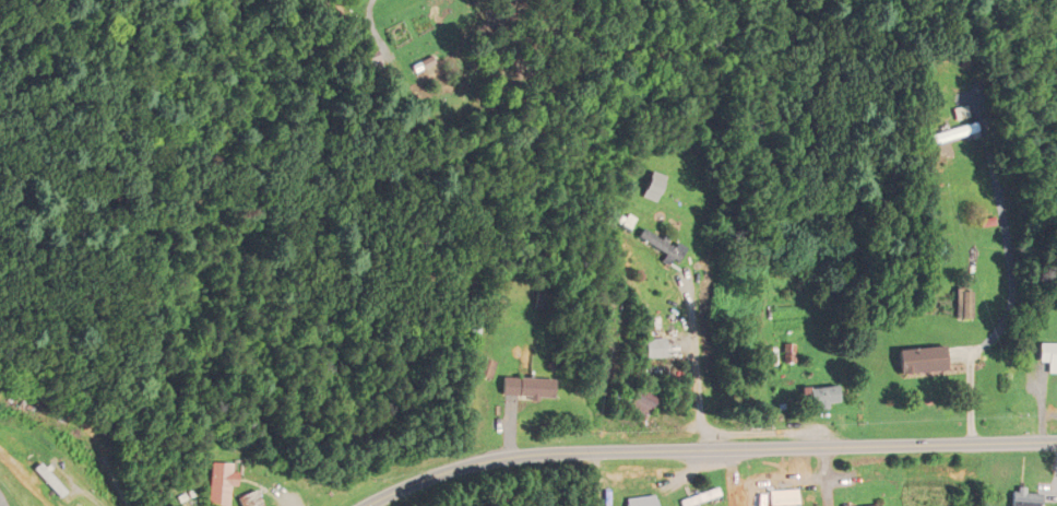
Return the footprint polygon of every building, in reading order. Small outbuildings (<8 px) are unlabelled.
[(975,133),(973,123),(927,135),(930,145),(975,133)] [(662,256),(658,262),(668,269),(679,254),(642,227),(634,236),(662,256)] [(969,320),(969,291),(953,291),(953,320),(969,320)] [(644,339),(644,358),(663,358),(663,339),(644,339)] [(1034,344),(1034,365),(1056,365),(1056,344),(1034,344)] [(895,374),(942,371),(940,347),(893,351),(895,374)] [(478,376),(492,380),(497,363),(483,359),(478,376)] [(549,379),(501,379),(501,398),(549,398),(549,379)] [(653,395),(635,387),(623,412),(642,421),(653,395)] [(800,387),(800,400),(809,400),(809,409),(829,409),(829,404),(838,404),(838,387),(800,387)] [(70,491),(42,463),(36,469),(63,497),(70,491)] [(212,505),(232,505),(232,463),(212,463),(212,505)] [(678,505),(690,505),(718,499),(716,489),(676,499),(678,505)] [(1025,493),(1025,489),(1009,489),(1009,505),(1040,505),(1040,493),(1025,493)] [(260,491),(239,497),(242,505),(265,505),(260,491)] [(797,491),(768,491),(768,505),(797,505),(797,491)] [(652,496),(623,499),(624,505),(653,505),(652,496)]
